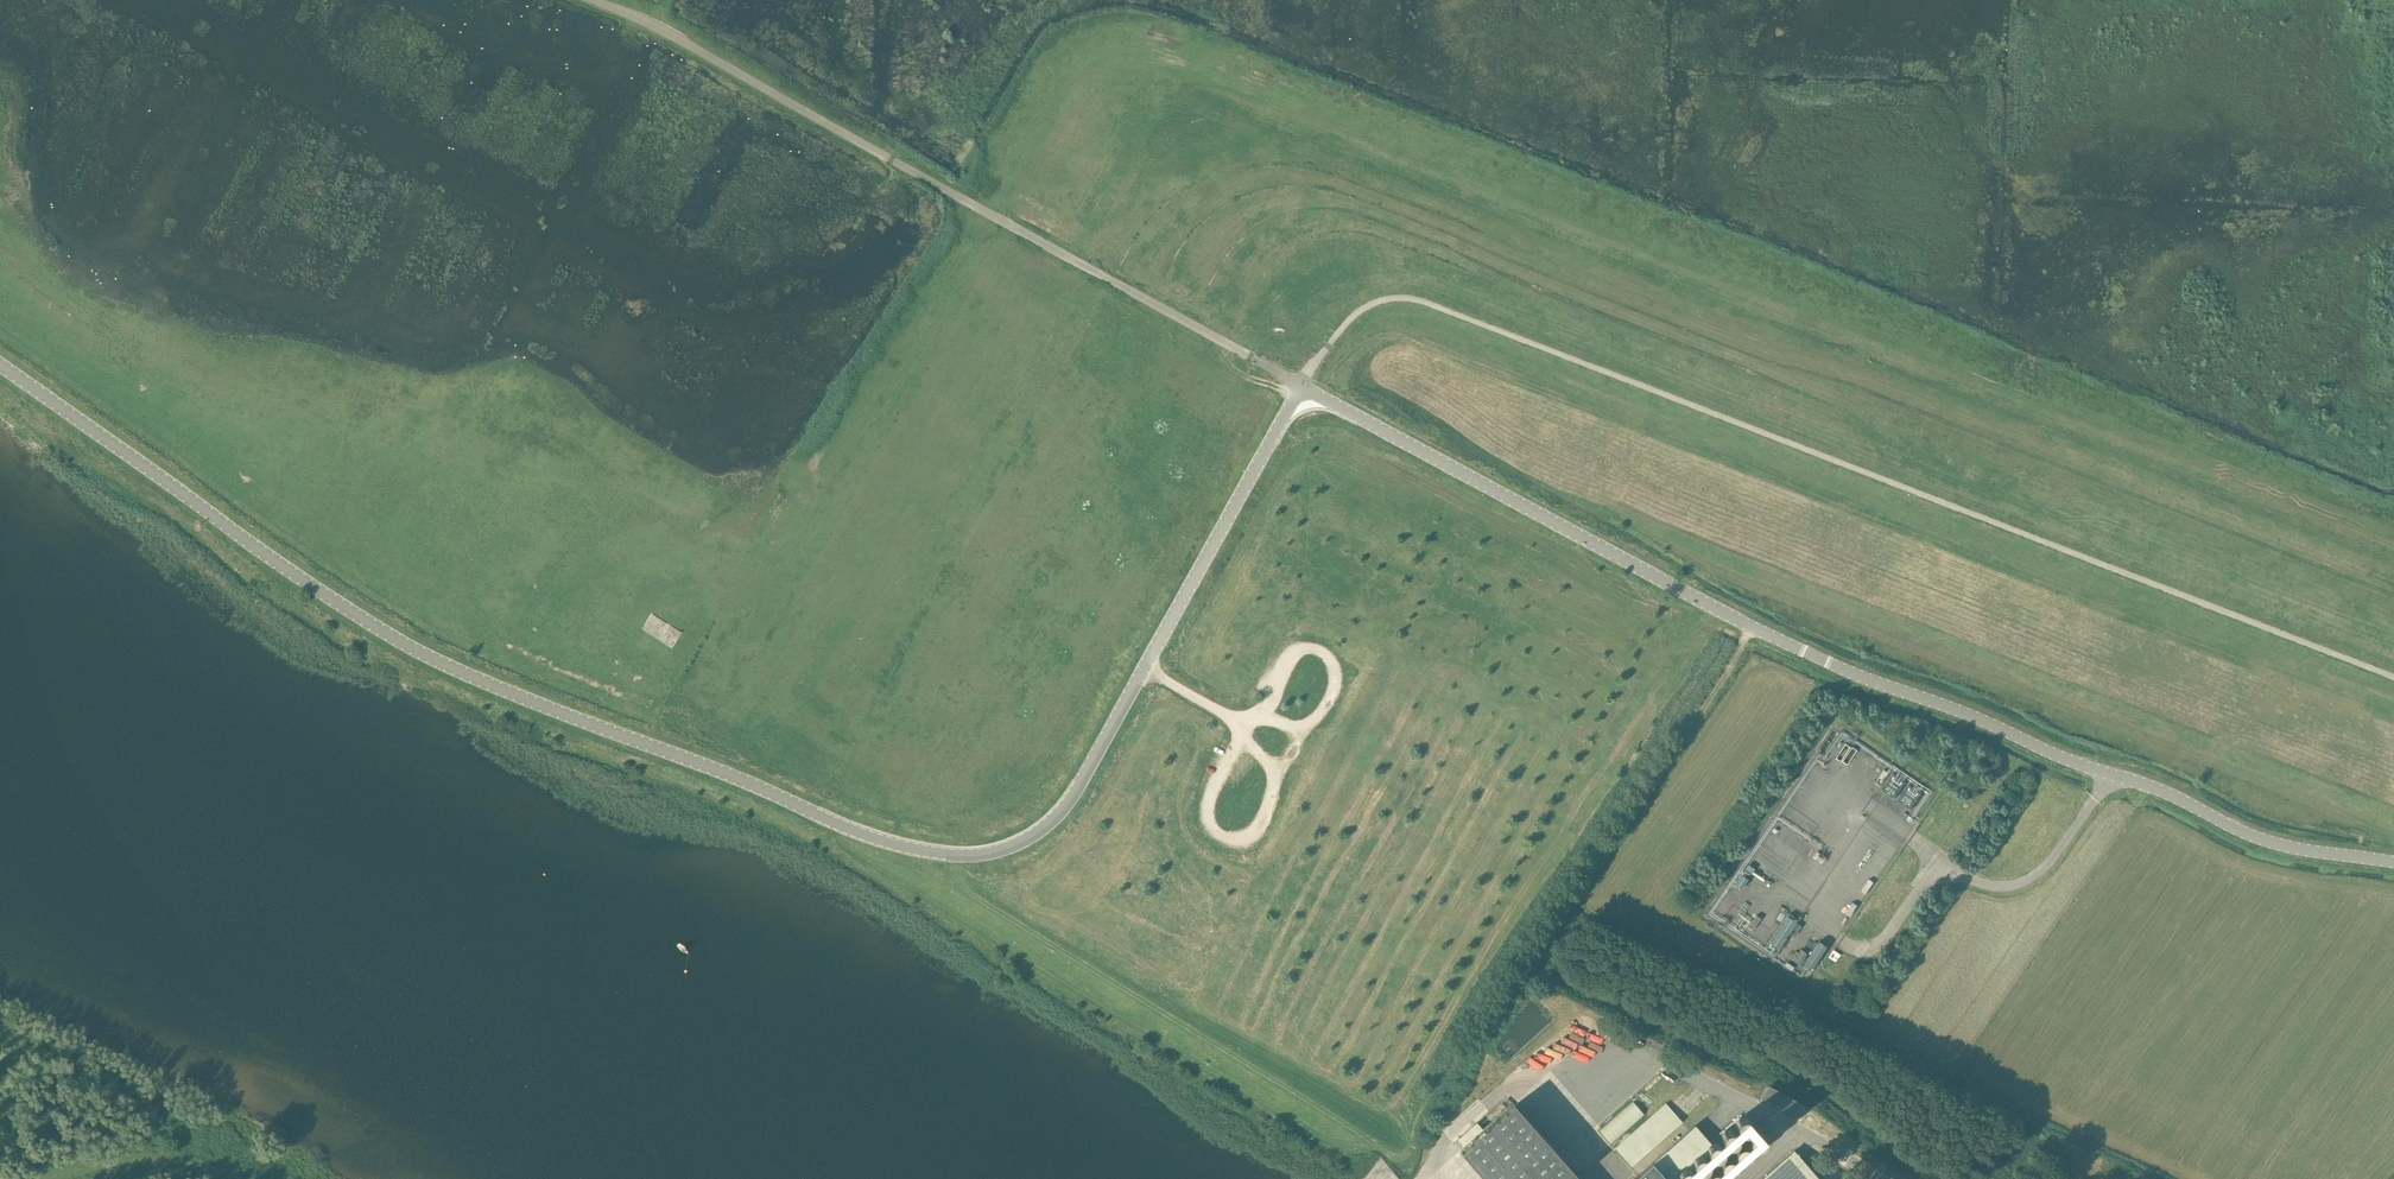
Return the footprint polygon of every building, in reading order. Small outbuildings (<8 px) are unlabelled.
[(1789,915),(1768,941),(1779,949),(1795,928),(1794,927),(1798,922),(1789,915)] [(1803,965),(1813,970),(1826,944),(1817,939),(1803,965)] [(1801,963),(1808,952),(1801,948),(1794,959),(1801,963)] [(1769,1086),(1762,1100),(1797,1119),(1804,1105),(1769,1086)] [(1633,1102),(1600,1131),(1612,1144),(1645,1115),(1633,1102)] [(1666,1104),(1615,1148),(1632,1166),(1682,1122),(1666,1104)] [(1578,1176),(1515,1105),(1462,1152),(1485,1178),(1580,1178),(1578,1176)] [(1458,1140),(1463,1146),(1483,1129),(1477,1123),(1458,1140)] [(1710,1144),(1695,1126),(1653,1164),(1635,1178),(1671,1178),(1710,1144)] [(1794,1151),(1762,1178),(1819,1178),(1794,1151)]
